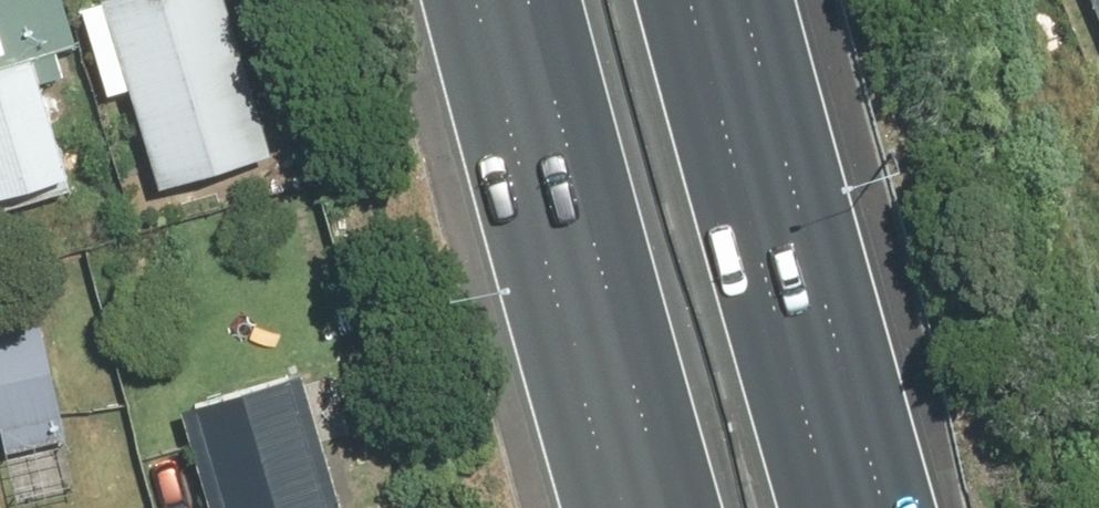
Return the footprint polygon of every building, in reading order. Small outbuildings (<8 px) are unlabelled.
[(98,166),(66,52),(92,45),(80,0),(0,0),(0,194),(98,166)] [(173,186),(283,153),(237,0),(117,0),(173,186)] [(1098,59),(1098,0),(1075,0),(1098,59)] [(93,493),(59,324),(0,336),(0,428),(11,426),(28,506),(93,493)] [(193,401),(222,507),(355,507),(317,367),(193,401)]
